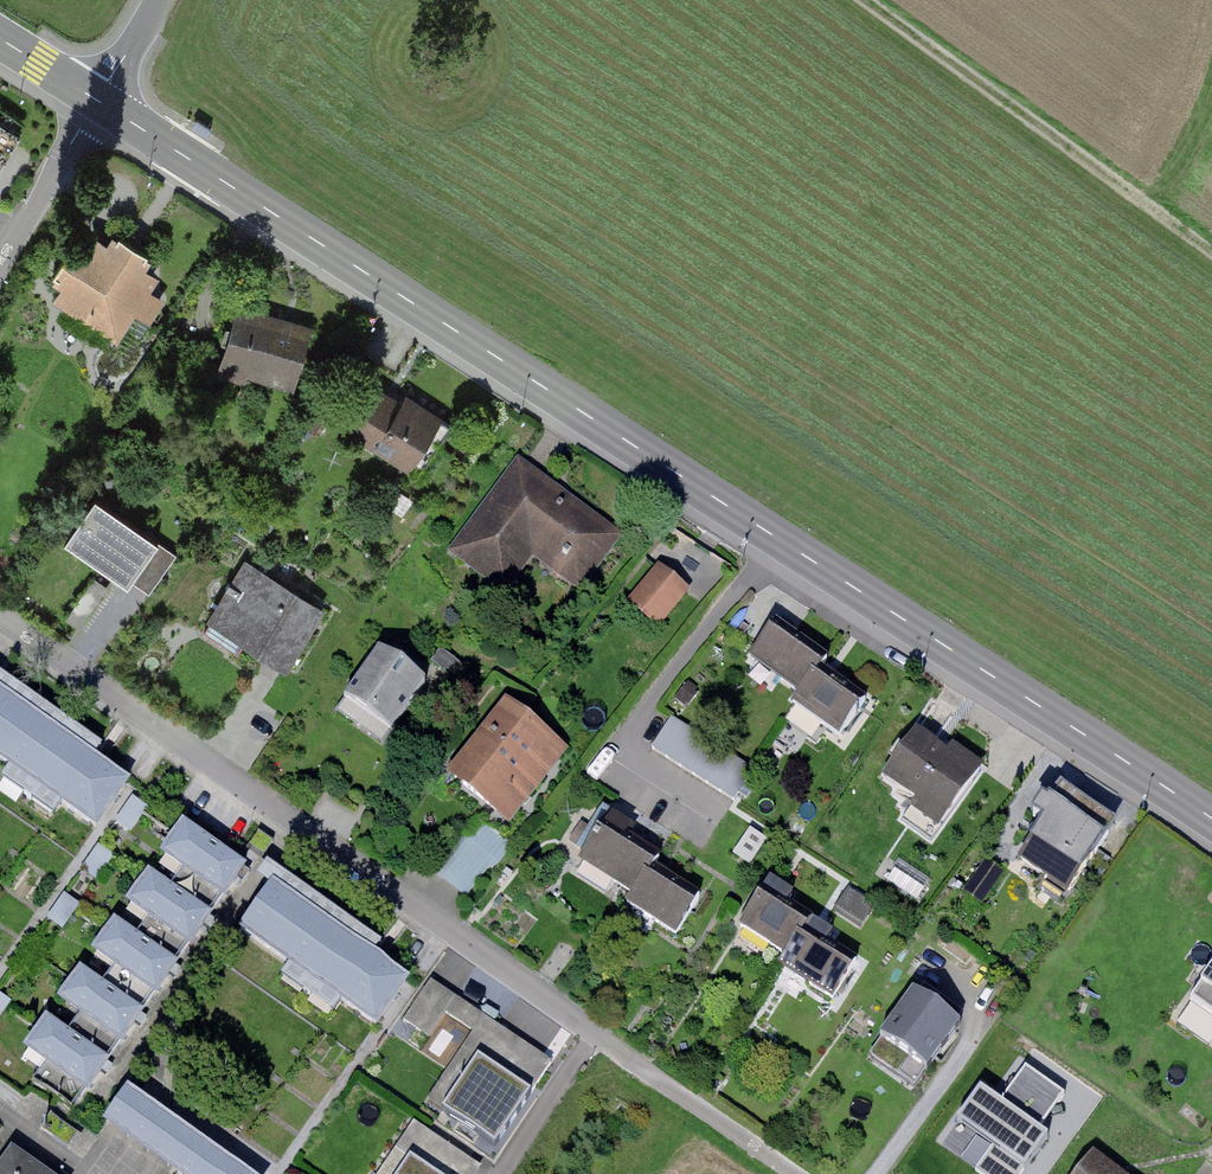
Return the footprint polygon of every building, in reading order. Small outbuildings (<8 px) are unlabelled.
[(211,132),(196,123),(192,129),(207,138),(211,132)] [(71,220),(31,288),(130,347),(171,279),(128,254),(71,220)] [(307,330),(222,308),(206,369),(290,392),(307,330)] [(439,424),(380,385),(347,435),(406,474),(439,424)] [(535,467),(517,453),(444,550),(502,594),(535,551),(578,584),(619,531),(535,467)] [(178,554),(94,497),(64,541),(127,585),(129,581),(150,595),(178,554)] [(320,609),(245,563),(204,632),(237,652),(244,640),(286,665),(320,609)] [(688,587),(658,564),(630,599),(659,623),(688,587)] [(744,657),(792,689),(815,654),(767,622),(744,657)] [(466,670),(441,650),(431,663),(456,683),(466,670)] [(378,651),(344,700),(391,733),(425,683),(378,651)] [(807,669),(784,704),(834,737),(858,702),(824,680),(807,669)] [(0,696),(0,759),(32,782),(23,795),(32,801),(41,788),(96,827),(126,784),(89,759),(98,747),(66,725),(58,736),(0,696)] [(479,815),(508,837),(529,809),(520,802),(559,751),(506,710),(454,778),(488,804),(479,815)] [(753,770),(671,719),(652,750),(691,774),(734,801),(753,770)] [(979,775),(916,729),(877,782),(940,828),(979,775)] [(132,794),(119,821),(135,828),(147,802),(132,794)] [(1116,830),(1061,794),(1021,853),(1076,890),(1116,830)] [(588,854),(575,873),(606,893),(613,882),(635,896),(653,868),(659,859),(622,836),(628,827),(612,817),(598,839),(589,833),(580,849),(588,854)] [(244,868),(185,826),(163,856),(183,869),(170,888),(210,916),(244,868)] [(762,840),(751,833),(740,850),(752,857),(762,840)] [(979,882),(998,889),(1005,866),(986,860),(979,882)] [(635,896),(629,905),(676,934),(699,897),(653,868),(635,896)] [(170,888),(150,874),(129,904),(149,918),(135,937),(175,965),(210,916),(170,888)] [(792,894),(770,880),(740,926),(786,955),(780,965),(832,999),(856,962),(825,943),(832,933),(786,904),(792,894)] [(338,934),(273,889),(242,932),(312,980),(303,993),(312,999),(321,987),(375,1025),(405,982),(369,957),(378,945),(346,922),(338,934)] [(870,910),(846,895),(836,912),(860,927),(870,910)] [(135,937),(116,923),(95,953),(114,966),(101,985),(141,1013),(175,965),(135,937)] [(141,1013),(101,985),(82,971),(61,1001),(80,1015),(67,1033),(107,1061),(141,1013)] [(1190,1006),(1211,1023),(1211,976),(1190,1006)] [(457,1002),(430,984),(402,1024),(429,1043),(457,1002)] [(489,1011),(550,1049),(565,1023),(505,986),(489,1011)] [(876,1047),(925,1083),(960,1034),(911,998),(876,1047)] [(483,1020),(457,1002),(445,1019),(471,1036),(483,1020)] [(67,1033),(48,1019),(27,1049),(46,1063),(31,1084),(71,1112),(107,1061),(67,1033)] [(555,1068),(484,1020),(425,1105),(496,1154),(555,1068)] [(991,1173),(1008,1173),(1015,1163),(1024,1169),(1046,1137),(1030,1126),(1056,1088),(1024,1066),(1000,1102),(979,1087),(955,1122),(1004,1155),(991,1173)] [(127,1093),(106,1123),(178,1173),(242,1173),(127,1093)] [(412,1127),(380,1173),(482,1173),(412,1127)] [(0,1173),(38,1173),(12,1156),(0,1173)] [(1093,1157),(1081,1173),(1117,1173),(1093,1157)]
